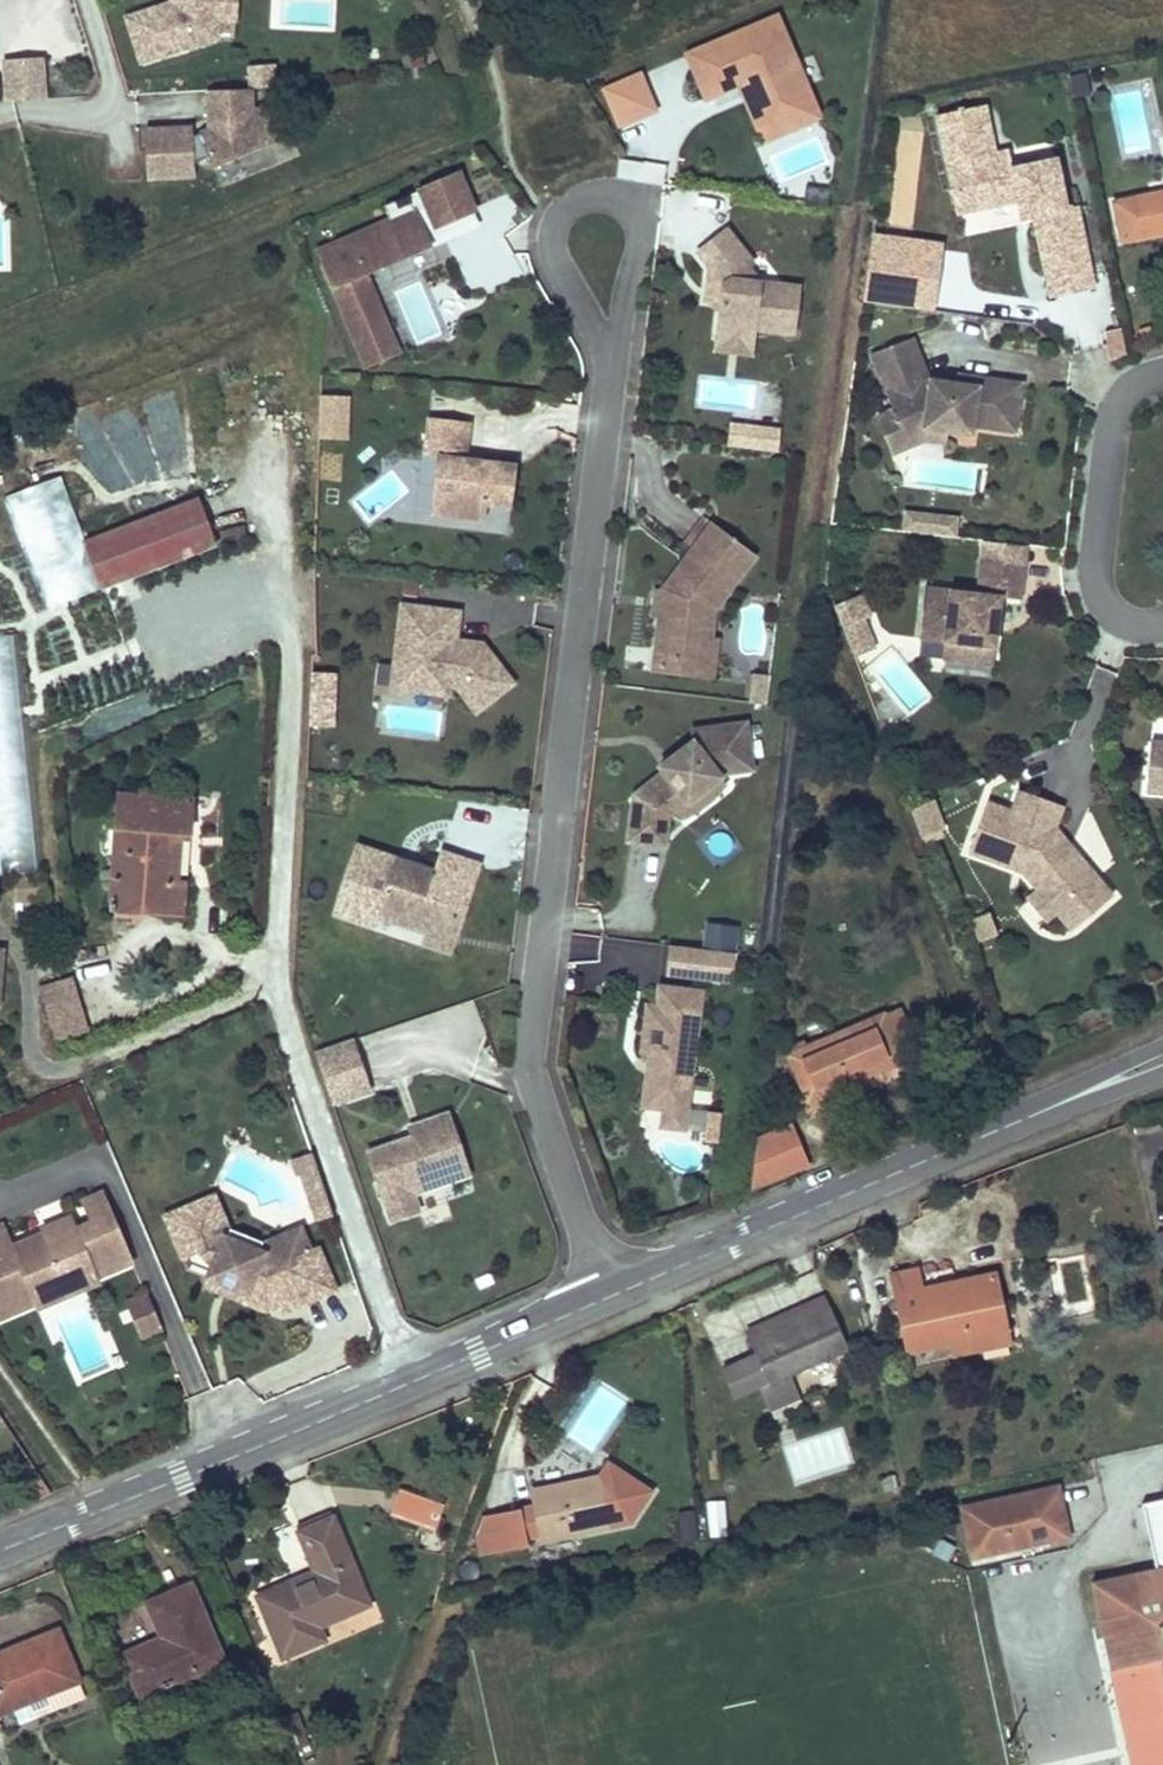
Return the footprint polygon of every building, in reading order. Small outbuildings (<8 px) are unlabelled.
[(149,66),(226,46),(227,30),(242,31),(244,0),(184,0),(183,13),(138,24),(149,66)] [(693,51),(711,93),(744,80),(752,76),(765,108),(789,118),(819,105),(781,14),(693,51)] [(404,46),(405,65),(424,64),(424,45),(404,46)] [(46,52),(3,53),(3,95),(46,95),(46,52)] [(641,73),(625,80),(639,114),(655,108),(641,73)] [(752,76),(744,80),(767,136),(822,113),(819,105),(789,118),(765,108),(752,76)] [(625,80),(607,87),(621,122),(639,114),(625,80)] [(288,145),(275,112),(262,118),(261,95),(218,96),(219,134),(201,143),(200,133),(156,136),(159,184),(203,182),(202,169),(219,162),(223,171),(288,145)] [(997,153),(987,108),(937,118),(953,192),(979,210),(1018,203),(1021,220),(1033,218),(1042,261),(1086,252),(1078,209),(1068,211),(1057,157),(1012,167),(1008,149),(997,153)] [(665,182),(666,161),(618,158),(617,180),(665,182)] [(424,189),(439,223),(475,208),(461,173),(424,189)] [(979,210),(953,192),(955,203),(957,214),(968,212),(979,210)] [(1114,205),(1123,243),(1162,234),(1162,194),(1114,205)] [(398,349),(365,270),(431,242),(417,207),(317,249),(365,363),(398,349)] [(735,247),(705,270),(717,287),(722,293),(718,320),(729,322),(727,329),(725,351),(761,355),(762,348),(801,353),(807,305),(768,300),(756,285),(761,281),(735,247)] [(1094,289),(1086,252),(1042,261),(1049,298),(1094,289)] [(722,293),(717,287),(713,319),(727,329),(729,322),(718,320),(722,293)] [(929,367),(911,326),(869,344),(884,382),(891,396),(897,410),(947,418),(971,422),(972,414),(1015,420),(1021,371),(980,364),(978,373),(957,371),(929,367)] [(1124,356),(1123,326),(1107,327),(1108,356),(1124,356)] [(761,355),(725,351),(723,369),(759,374),(761,355)] [(978,373),(980,364),(959,361),(957,371),(978,373)] [(322,393),(320,435),(348,436),(350,394),(322,393)] [(897,410),(891,396),(874,403),(892,445),(925,431),(932,428),(945,430),(947,418),(897,410)] [(465,460),(466,455),(470,420),(431,415),(426,451),(439,453),(435,484),(460,498),(458,514),(485,517),(487,501),(512,505),(517,462),(479,457),(478,462),(465,460)] [(780,425),(731,420),(729,444),(778,449),(780,425)] [(460,498),(435,484),(432,510),(458,514),(460,498)] [(221,566),(200,502),(85,540),(107,605),(221,566)] [(905,506),(902,526),(956,533),(959,513),(905,506)] [(684,540),(691,546),(712,519),(705,513),(684,540)] [(656,667),(697,672),(703,632),(714,633),(718,604),(758,551),(712,519),(691,546),(666,585),(675,595),(673,606),(663,614),(656,667)] [(1020,597),(1025,561),(981,555),(976,591),(927,584),(920,637),(946,640),(970,643),(969,653),(994,657),(1002,594),(1020,597)] [(666,585),(660,584),(656,613),(663,614),(673,606),(675,595),(666,585)] [(866,592),(836,603),(854,653),(877,645),(866,615),(873,613),(866,592)] [(454,642),(455,637),(459,608),(401,601),(394,661),(417,663),(415,679),(449,682),(456,684),(475,708),(512,680),(487,646),(454,642)] [(21,632),(0,633),(0,870),(31,869),(21,632)] [(703,632),(697,672),(716,674),(721,634),(714,633),(703,632)] [(481,640),(455,637),(454,642),(487,646),(481,640)] [(970,643),(946,640),(943,657),(968,660),(993,663),(994,657),(969,653),(970,643)] [(417,663),(394,661),(391,684),(448,690),(449,682),(415,679),(417,663)] [(335,724),(337,671),(313,670),(311,723),(335,724)] [(635,791),(629,837),(666,841),(670,810),(687,796),(689,798),(721,774),(719,771),(754,766),(748,719),(693,726),(694,737),(671,755),(675,760),(665,768),(635,791)] [(1149,744),(1145,784),(1162,785),(1162,745),(1149,744)] [(661,762),(665,768),(675,760),(671,755),(661,762)] [(687,796),(670,810),(681,815),(698,807),(714,794),(727,781),(721,774),(689,798),(687,796)] [(1145,784),(1144,797),(1162,799),(1162,785),(1145,784)] [(1065,807),(1019,790),(1013,811),(988,803),(969,854),(1024,874),(1037,890),(1058,916),(1072,933),(1115,897),(1058,828),(1065,807)] [(912,808),(925,838),(947,829),(934,799),(912,808)] [(120,801),(109,917),(182,924),(186,890),(174,887),(179,839),(186,840),(189,809),(120,801)] [(435,866),(356,840),(333,909),(374,923),(377,914),(425,930),(422,939),(452,949),(481,861),(441,848),(435,866)] [(1058,916),(1037,890),(1026,899),(1047,925),(1058,916)] [(989,910),(972,917),(980,938),(997,931),(989,910)] [(670,944),(666,973),(732,981),(736,952),(670,944)] [(57,1039),(91,1028),(74,973),(40,984),(57,1039)] [(685,1107),(701,985),(657,980),(655,1000),(645,999),(639,1047),(647,1048),(646,1058),(651,1058),(650,1065),(644,1070),(640,1101),(661,1104),(685,1107)] [(920,1042),(907,1012),(793,1058),(810,1104),(905,1064),(898,1051),(920,1042)] [(372,1088),(355,1036),(315,1050),(333,1101),(372,1088)] [(685,1107),(661,1104),(658,1121),(683,1125),(685,1107)] [(408,1122),(411,1132),(451,1119),(447,1109),(408,1122)] [(411,1132),(366,1147),(383,1199),(412,1189),(468,1171),(451,1119),(411,1132)] [(799,1126),(757,1145),(754,1194),(818,1162),(799,1126)] [(314,1165),(298,1171),(304,1188),(321,1182),(314,1165)] [(321,1182),(304,1188),(320,1233),(337,1227),(321,1182)] [(412,1189),(383,1199),(389,1216),(417,1206),(412,1189)] [(0,1227),(0,1320),(37,1304),(25,1275),(55,1262),(62,1278),(91,1266),(94,1273),(130,1258),(103,1194),(83,1202),(93,1224),(76,1231),(73,1224),(13,1249),(3,1226),(0,1227)] [(212,1204),(205,1207),(220,1243),(283,1269),(309,1258),(299,1237),(264,1252),(226,1237),(212,1204)] [(205,1207),(163,1226),(182,1269),(199,1262),(210,1275),(205,1286),(227,1295),(224,1303),(244,1311),(250,1295),(275,1306),(282,1320),(333,1298),(315,1255),(309,1258),(283,1269),(220,1243),(205,1207)] [(55,1262),(25,1275),(37,1304),(96,1278),(94,1273),(91,1266),(62,1278),(55,1262)] [(907,1348),(958,1338),(1008,1328),(997,1273),(924,1288),(920,1265),(892,1271),(907,1348)] [(227,1295),(205,1286),(202,1294),(224,1303),(227,1295)] [(275,1306),(250,1295),(244,1311),(265,1319),(282,1320),(275,1306)] [(158,1333),(143,1298),(124,1307),(139,1342),(158,1333)] [(741,1375),(750,1392),(762,1388),(767,1399),(845,1365),(826,1321),(745,1355),(752,1370),(741,1375)] [(1011,1341),(1008,1328),(958,1338),(961,1351),(1011,1341)] [(649,1487),(607,1460),(599,1474),(531,1489),(535,1505),(542,1533),(543,1538),(610,1523),(631,1517),(649,1487)] [(1071,1534),(1059,1482),(963,1504),(974,1556),(1071,1534)] [(433,1527),(441,1501),(400,1490),(393,1515),(433,1527)] [(725,1499),(707,1500),(710,1535),(728,1534),(725,1499)] [(542,1533),(535,1505),(521,1507),(528,1537),(542,1533)] [(521,1507),(486,1516),(479,1537),(484,1555),(530,1545),(528,1537),(521,1507)] [(696,1509),(680,1511),(684,1539),(700,1537),(696,1509)] [(278,1636),(319,1620),(369,1601),(334,1513),(301,1526),(317,1567),(259,1589),(278,1636)] [(572,1533),(544,1540),(547,1554),(575,1547),(572,1533)] [(1141,1571),(1151,1617),(1162,1615),(1162,1620),(1162,1566),(1141,1571)] [(119,1677),(207,1657),(178,1592),(133,1611),(147,1650),(111,1664),(119,1677)] [(319,1620),(278,1636),(285,1654),(326,1637),(319,1620)] [(74,1687),(50,1640),(0,1657),(0,1704),(74,1687)] [(207,1657),(119,1677),(128,1700),(210,1666),(207,1657)] [(0,1704),(0,1714),(7,1711),(14,1727),(79,1701),(74,1687),(0,1704)] [(1155,1745),(1119,1752),(1122,1764),(1159,1764),(1155,1745)]
